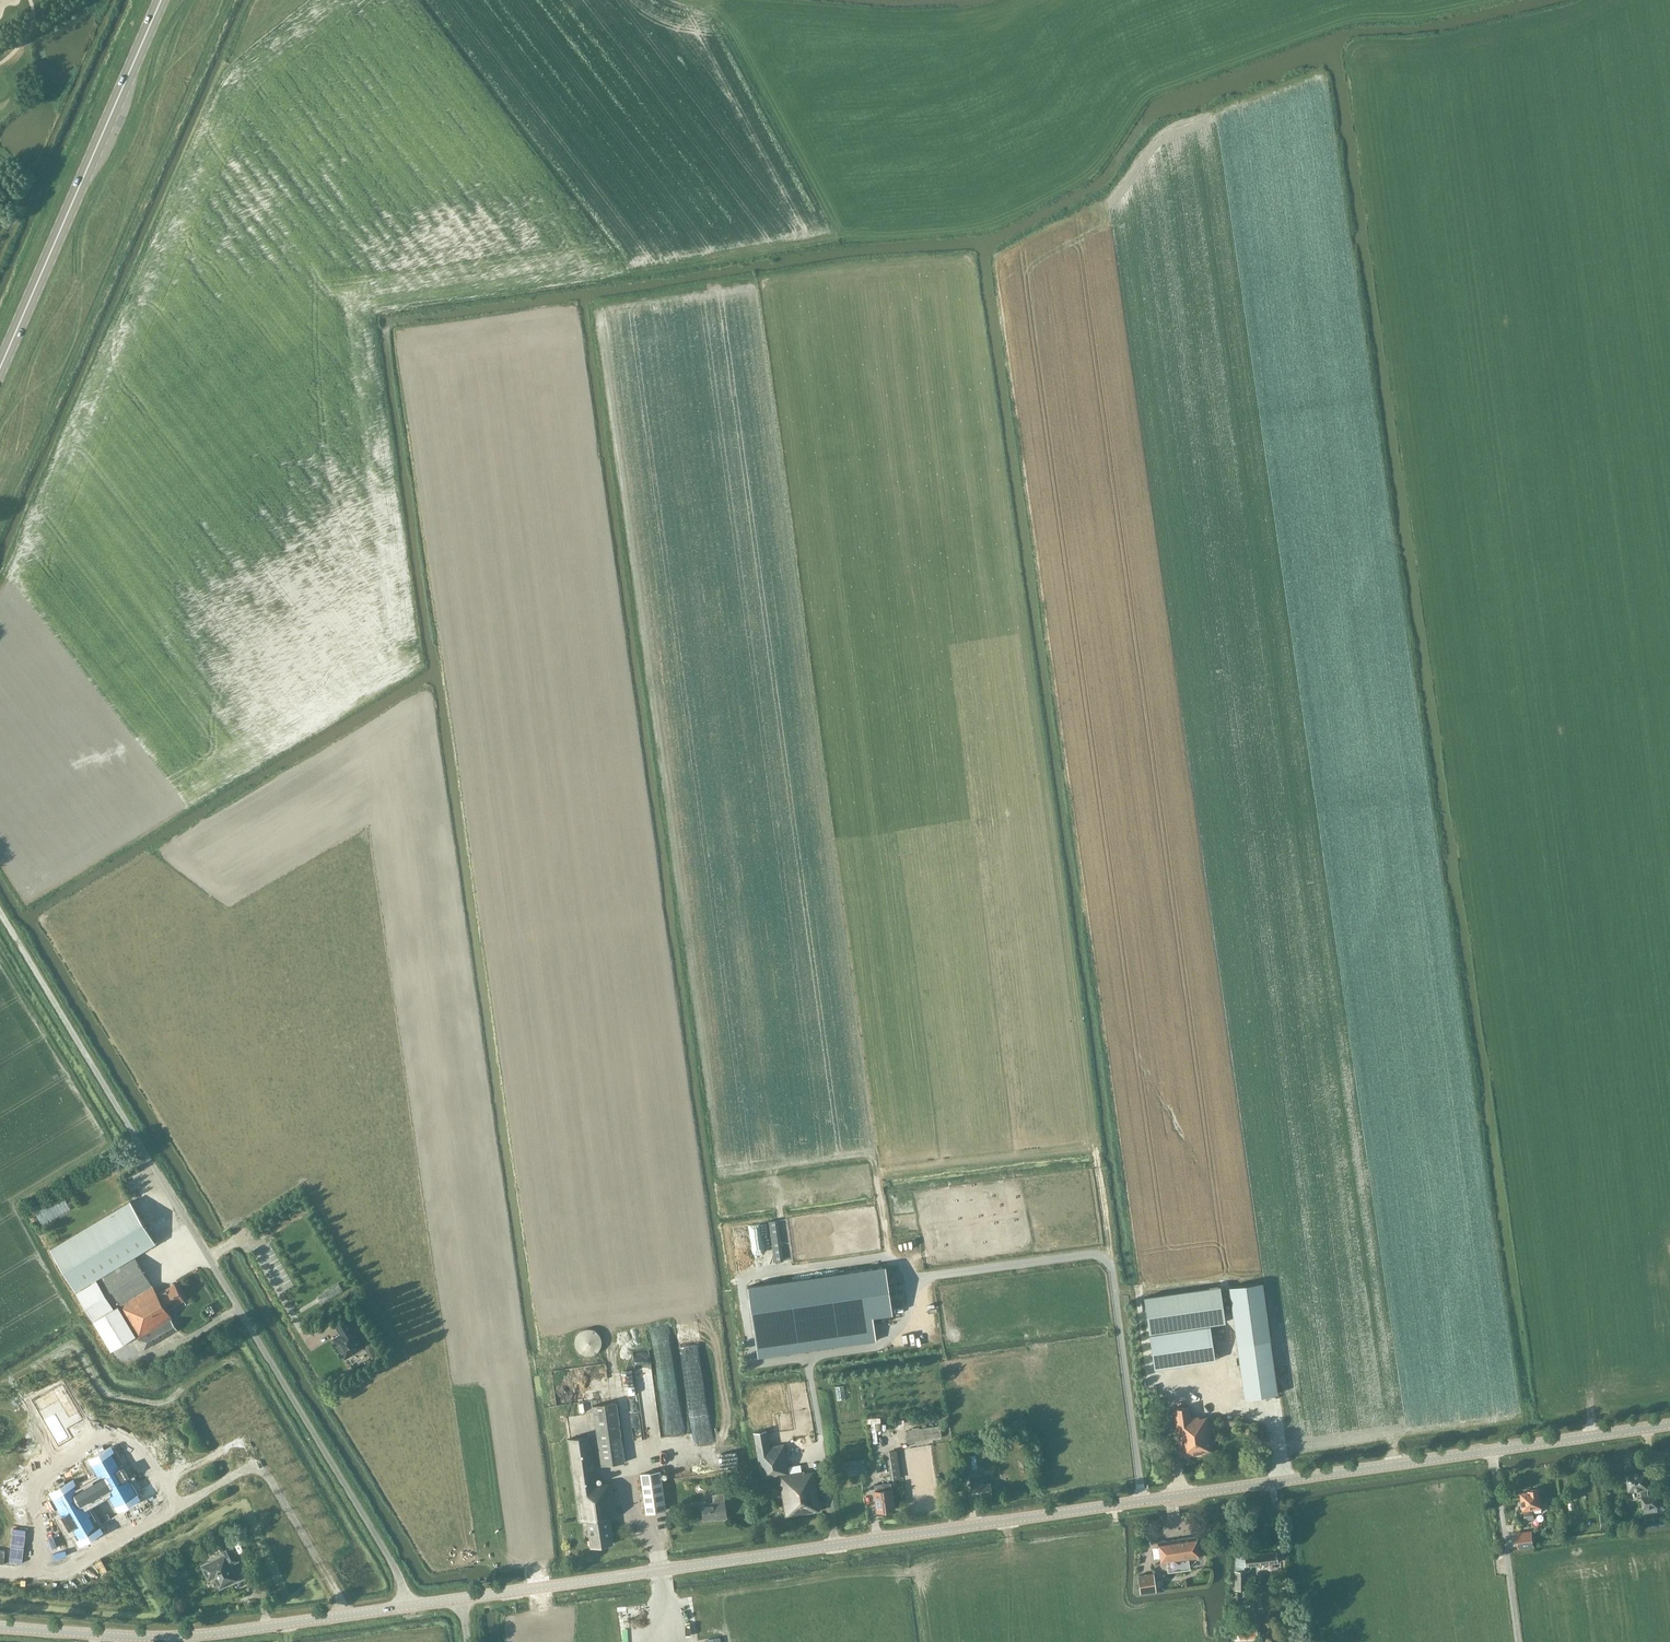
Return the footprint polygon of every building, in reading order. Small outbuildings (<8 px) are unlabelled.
[(58,1191),(29,1206),(38,1223),(67,1208),(58,1191)] [(156,1293),(135,1257),(134,1256),(156,1243),(131,1200),(50,1248),(111,1351),(136,1336),(137,1339),(171,1318),(167,1311),(184,1300),(174,1283),(156,1293)] [(781,1261),(776,1221),(769,1222),(774,1262),(781,1261)] [(885,1266),(748,1286),(758,1357),(876,1340),(872,1316),(892,1314),(885,1266)] [(1261,1283),(1229,1287),(1237,1344),(1269,1340),(1261,1283)] [(1218,1353),(1214,1353),(1211,1336),(1216,1335),(1214,1324),(1225,1322),(1220,1287),(1144,1298),(1150,1335),(1155,1369),(1215,1360),(1215,1359),(1219,1358),(1218,1353)] [(356,1332),(346,1314),(332,1322),(339,1334),(331,1338),(344,1360),(364,1348),(354,1333),(356,1332)] [(171,1319),(170,1319),(138,1339),(144,1350),(178,1330),(171,1319)] [(601,1343),(601,1342),(601,1339),(600,1337),(597,1333),(594,1330),(589,1329),(586,1329),(584,1329),(582,1331),(579,1332),(577,1334),(576,1336),(575,1339),(575,1342),(575,1346),(576,1348),(578,1351),(581,1354),(583,1355),(586,1355),(589,1355),(591,1355),(595,1353),(597,1352),(598,1350),(600,1348),(601,1345),(601,1343)] [(1269,1340),(1237,1344),(1244,1398),(1277,1394),(1269,1340)] [(372,1341),(368,1344),(375,1355),(379,1353),(372,1341)] [(601,1466),(625,1463),(617,1403),(592,1406),(601,1466)] [(1180,1457),(1213,1452),(1207,1416),(1198,1418),(1198,1416),(1190,1417),(1190,1407),(1173,1410),(1180,1457)] [(907,1443),(942,1438),(940,1426),(905,1431),(907,1443)] [(792,1437),(812,1435),(812,1428),(792,1430),(792,1437)] [(784,1453),(782,1444),(769,1447),(767,1430),(754,1433),(761,1479),(779,1476),(785,1517),(819,1512),(814,1471),(804,1473),(804,1471),(788,1474),(785,1453),(784,1453)] [(1661,1444),(1669,1442),(1669,1434),(1660,1435),(1661,1444)] [(609,1517),(616,1517),(611,1482),(597,1484),(590,1436),(567,1439),(579,1522),(586,1521),(590,1548),(613,1544),(609,1517)] [(975,1451),(974,1444),(961,1445),(962,1453),(975,1451)] [(901,1478),(900,1474),(896,1450),(886,1452),(890,1476),(890,1480),(901,1478)] [(74,1485),(54,1497),(64,1514),(72,1528),(78,1538),(99,1527),(85,1504),(108,1491),(116,1505),(136,1493),(128,1478),(121,1467),(112,1451),(111,1452),(92,1463),(100,1477),(77,1490),(74,1485)] [(972,1470),(970,1457),(961,1459),(963,1472),(972,1470)] [(833,1477),(866,1472),(864,1459),(831,1464),(833,1477)] [(646,1513),(666,1510),(660,1471),(640,1474),(646,1513)] [(1649,1495),(1648,1489),(1650,1489),(1647,1471),(1626,1474),(1629,1492),(1641,1490),(1643,1508),(1658,1506),(1657,1494),(1649,1495)] [(973,1497),(992,1494),(990,1483),(983,1484),(982,1478),(970,1480),(973,1497)] [(894,1509),(893,1499),(892,1499),(890,1485),(890,1483),(873,1485),(874,1487),(875,1494),(874,1494),(877,1512),(894,1509)] [(1533,1509),(1542,1508),(1540,1490),(1528,1491),(1521,1492),(1524,1511),(1525,1515),(1534,1514),(1533,1509)] [(716,1521),(727,1519),(723,1493),(712,1495),(713,1502),(701,1503),(703,1521),(715,1519),(716,1521)] [(1534,1547),(1532,1530),(1516,1532),(1518,1549),(1534,1547)] [(1189,1560),(1199,1558),(1197,1536),(1157,1542),(1160,1563),(1167,1562),(1168,1571),(1190,1568),(1189,1560)] [(235,1557),(228,1543),(220,1547),(225,1556),(202,1567),(207,1576),(213,1573),(220,1588),(221,1587),(222,1589),(230,1585),(229,1583),(236,1580),(227,1561),(235,1557)] [(1244,1555),(1244,1556),(1235,1556),(1235,1570),(1235,1589),(1245,1590),(1245,1567),(1277,1563),(1276,1551),(1244,1555)] [(552,1559),(545,1563),(549,1571),(557,1567),(552,1559)] [(1155,1591),(1153,1573),(1137,1575),(1140,1593),(1155,1591)] [(81,1598),(100,1597),(100,1584),(81,1585),(81,1598)] [(1256,1614),(1240,1615),(1241,1628),(1257,1627),(1256,1614)] [(1258,1639),(1257,1628),(1239,1630),(1240,1640),(1258,1639)] [(1279,1631),(1265,1633),(1266,1641),(1280,1641),(1279,1631)]
